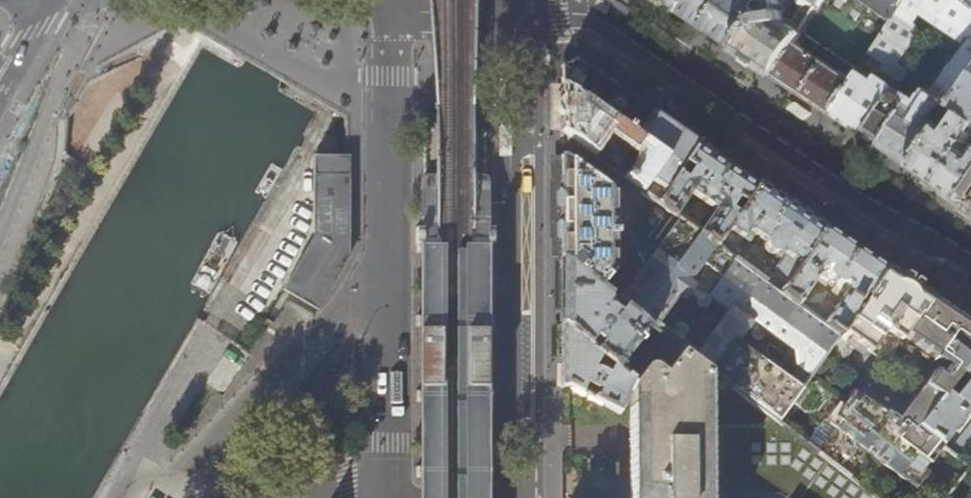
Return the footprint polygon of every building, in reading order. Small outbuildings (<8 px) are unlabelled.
[(680,12),(688,0),(662,0),(680,12)] [(680,12),(709,31),(735,49),(768,0),(688,0),(680,12)] [(735,49),(755,62),(776,76),(826,0),(808,0),(797,17),(792,13),(787,23),(785,17),(786,13),(784,4),(787,0),(768,0),(735,49)] [(776,76),(783,81),(833,114),(908,0),(826,0),(776,76)] [(970,82),(970,45),(931,98),(921,114),(875,84),(883,72),(904,84),(911,73),(900,66),(922,30),(916,25),(926,9),(970,40),(970,1),(969,0),(908,0),(833,114),(873,141),(913,168),(954,107),(955,107),(970,82)] [(635,136),(652,113),(574,62),(568,65),(561,68),(561,85),(635,136)] [(970,191),(970,82),(955,107),(954,107),(913,168),(920,172),(964,202),(970,191)] [(643,189),(664,157),(635,136),(561,85),(561,125),(561,130),(643,189)] [(692,140),(652,113),(635,136),(664,157),(643,189),(642,190),(658,202),(697,144),(692,140)] [(488,477),(492,477),(492,467),(488,467),(488,403),(492,403),(492,393),(488,393),(488,328),(492,328),(492,317),(488,317),(488,253),(492,253),(492,247),(492,246),(493,228),(491,228),(491,226),(489,226),(489,181),(488,178),(484,175),(483,130),(457,129),(457,114),(426,114),(427,175),(422,177),(420,182),(421,227),(416,227),(415,229),(415,246),(416,247),(415,253),(419,253),(419,316),(415,316),(415,327),(419,327),(419,392),(415,392),(415,403),(419,403),(419,467),(415,467),(415,477),(419,477),(419,497),(488,497),(488,477)] [(717,245),(758,184),(721,159),(697,144),(658,202),(679,217),(717,245)] [(613,270),(613,193),(561,157),(561,232),(561,258),(600,288),(613,270)] [(285,290),(318,310),(344,264),(348,257),(348,159),(315,159),(315,240),(289,284),(285,290)] [(717,245),(782,292),(824,228),(791,206),(758,184),(717,245)] [(717,245),(679,217),(616,300),(665,338),(709,371),(775,419),(778,421),(803,386),(787,376),(773,380),(731,351),(753,321),(794,350),(797,365),(811,375),(840,334),(782,292),(717,245)] [(844,329),(884,269),(863,254),(824,228),(782,292),(840,334),(841,332),(844,329)] [(645,365),(665,338),(616,300),(600,288),(561,258),(561,316),(561,324),(618,368),(630,353),(645,365)] [(888,364),(904,339),(917,318),(920,319),(932,300),(904,282),(894,275),(884,269),(857,309),(844,329),(841,332),(888,364)] [(970,360),(970,327),(932,300),(920,319),(917,318),(904,339),(946,367),(941,375),(935,371),(924,386),(942,399),(970,360)] [(633,381),(629,377),(618,368),(561,324),(561,362),(561,386),(570,387),(582,393),(585,384),(599,389),(595,400),(618,413),(632,384),(633,381)] [(819,455),(817,453),(778,421),(775,419),(764,425),(709,426),(709,371),(665,338),(645,365),(639,373),(633,381),(632,384),(631,439),(630,497),(876,497),(847,476),(819,455)] [(942,399),(918,429),(943,447),(970,411),(970,407),(969,405),(970,402),(970,360),(942,399)] [(633,381),(639,373),(635,369),(629,377),(633,381)] [(873,418),(890,395),(869,381),(864,386),(857,381),(833,416),(840,421),(853,404),(873,418)] [(929,467),(943,447),(918,429),(942,399),(924,386),(923,385),(908,407),(890,395),(873,418),(853,404),(840,421),(817,453),(819,455),(847,476),(864,453),(915,489),(927,473),(923,470),(926,465),(929,467)] [(950,453),(960,459),(970,444),(970,426),(950,453)]
